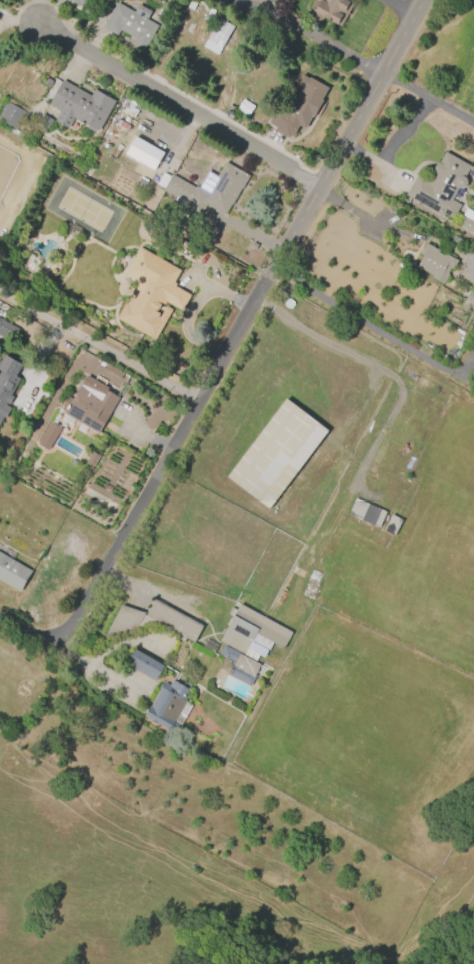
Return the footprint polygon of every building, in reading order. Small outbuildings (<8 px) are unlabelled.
[(71,1),(72,0),(96,0),(89,11),(71,1)] [(314,10),(320,0),(347,0),(353,3),(340,26),(323,16),(320,22),(308,15),(312,9),(314,10)] [(138,5),(151,12),(146,20),(157,26),(143,51),(132,44),(135,39),(120,30),(117,36),(102,28),(117,2),(134,12),(138,5)] [(205,41),(218,18),(233,26),(220,49),(205,41)] [(328,87),(321,99),(324,101),(314,118),(311,116),(304,128),(298,125),(294,133),(293,132),(291,136),(290,135),(288,137),(274,130),(276,126),(268,122),(279,103),(288,107),(296,93),(294,92),(298,85),(300,86),(301,84),(297,82),(301,74),(308,78),(309,77),(328,87)] [(62,80),(90,96),(94,89),(115,101),(97,132),(73,118),(68,128),(54,120),(60,110),(48,104),(62,80)] [(8,127),(0,123),(0,112),(6,102),(24,112),(14,130),(18,132),(16,136),(6,130),(8,127)] [(134,136),(163,152),(153,170),(124,154),(134,136)] [(441,216),(405,195),(417,174),(428,181),(434,171),(432,170),(437,162),(438,163),(445,152),(470,166),(464,178),(465,178),(467,183),(464,188),(459,188),(457,188),(450,200),(460,205),(452,219),(442,214),(441,216)] [(198,187),(208,171),(217,177),(226,162),(248,175),(225,215),(206,204),(199,216),(173,201),(175,197),(163,190),(172,175),(195,188),(196,186),(198,187)] [(156,185),(162,173),(169,177),(163,189),(156,185)] [(465,208),(473,213),(473,234),(456,225),(465,208)] [(465,249),(451,241),(454,236),(468,244),(465,249)] [(182,252),(171,245),(176,237),(187,244),(182,252)] [(416,267),(422,256),(418,253),(424,242),(438,250),(437,252),(444,256),(445,254),(456,260),(452,269),(449,268),(446,273),(448,274),(442,284),(430,277),(431,275),(416,267)] [(139,246),(180,270),(173,283),(175,284),(174,286),(189,295),(181,310),(165,302),(163,305),(159,302),(158,304),(160,305),(157,311),(155,310),(154,312),(158,314),(157,316),(158,317),(165,306),(171,309),(154,340),(115,318),(124,303),(126,304),(130,296),(134,298),(138,292),(134,289),(138,282),(123,273),(139,246)] [(469,290),(473,293),(473,314),(460,306),(469,290)] [(10,344),(0,338),(0,319),(19,329),(10,344)] [(2,417),(0,420),(0,362),(4,355),(21,365),(15,376),(20,379),(11,394),(13,396),(8,405),(11,406),(4,418),(2,417)] [(63,413),(66,409),(61,406),(67,396),(72,399),(86,375),(108,388),(106,391),(118,398),(98,433),(63,413)] [(226,477),(286,399),(327,431),(268,509),(226,477)] [(48,451),(61,428),(49,422),(37,445),(48,451)] [(85,463),(91,452),(99,457),(93,468),(85,463)] [(385,512),(377,528),(348,515),(355,498),(385,512)] [(401,520),(393,537),(382,531),(391,514),(401,520)] [(19,592),(0,581),(0,553),(31,572),(19,592)] [(153,599),(202,626),(193,642),(185,638),(183,641),(180,639),(181,636),(156,623),(150,633),(137,626),(125,648),(103,636),(120,605),(145,613),(153,599)] [(238,604),(290,633),(282,648),(272,643),(263,659),(258,656),(255,662),(262,665),(250,687),(227,675),(232,666),(224,661),(225,659),(219,656),(225,645),(219,641),(232,617),(227,614),(230,607),(235,610),(238,604)] [(206,639),(217,645),(212,653),(201,647),(206,639)] [(133,648),(163,666),(154,681),(124,663),(133,648)] [(168,731),(142,716),(162,682),(169,685),(172,680),(188,689),(182,700),(185,701),(168,731)]
